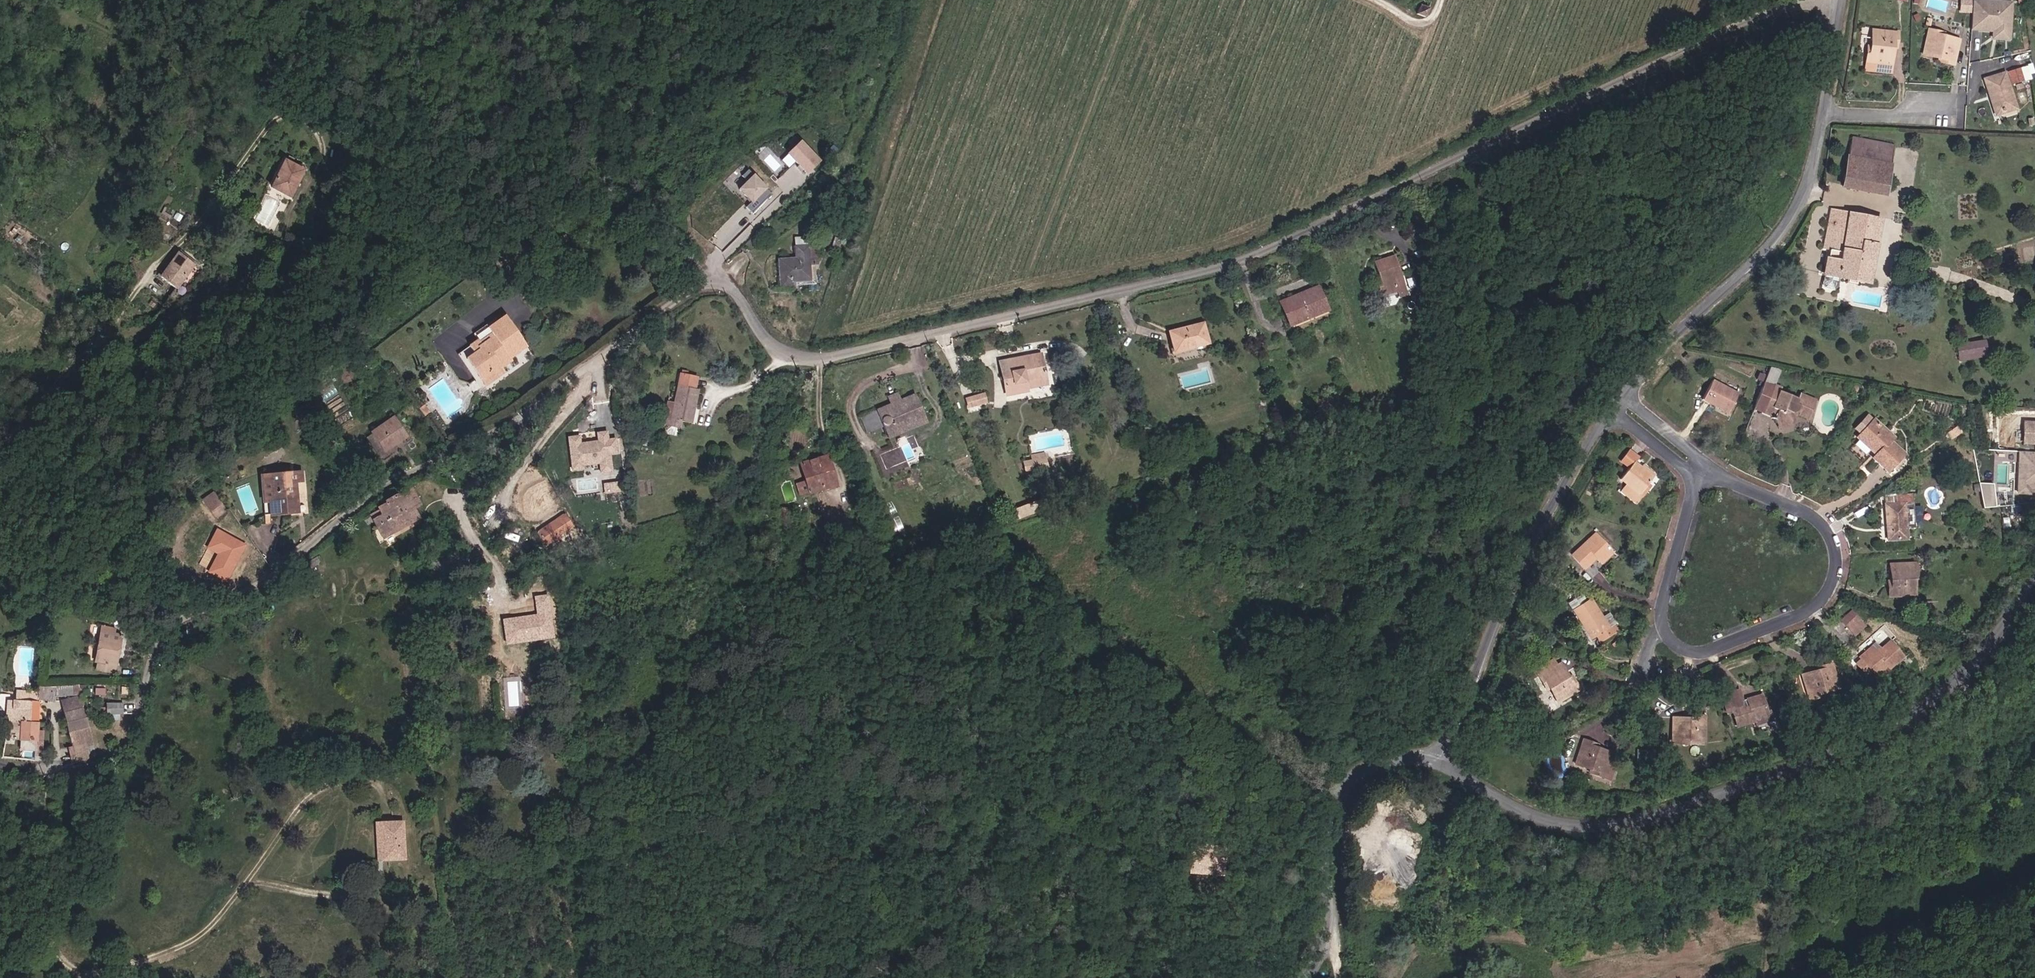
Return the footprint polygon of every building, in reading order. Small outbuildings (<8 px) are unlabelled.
[(2013,40),(2016,0),(1961,0),(1960,12),(1971,13),(1970,30),(1991,31),(1990,39),(2013,40)] [(1425,17),(1428,8),(1420,6),(1416,14),(1425,17)] [(1894,48),(1896,48),(1898,31),(1871,28),(1869,54),(1866,53),(1865,70),(1892,72),(1894,48)] [(1953,65),(1959,40),(1942,36),(1936,35),(1937,32),(1928,29),(1922,54),(1939,58),(1944,60),(1944,63),(1953,65)] [(878,66),(883,53),(874,50),(869,62),(878,66)] [(2030,80),(2027,67),(2020,69),(2025,82),(2030,80)] [(2025,82),(2020,69),(2008,73),(2012,86),(2025,82)] [(2015,108),(2005,74),(1984,80),(1995,114),(2015,108)] [(1885,195),(1894,145),(1852,137),(1842,187),(1885,195)] [(807,138),(785,160),(791,167),(796,162),(811,176),(828,159),(807,138)] [(290,197),(304,170),(284,160),(271,188),(290,197)] [(1868,283),(1880,220),(1831,211),(1824,248),(1829,249),(1824,274),(1838,277),(1868,283)] [(814,269),(814,265),(817,264),(815,237),(810,237),(810,245),(795,246),(796,259),(779,261),(781,286),(815,284),(814,269)] [(810,245),(810,237),(794,238),(795,246),(810,245)] [(176,288),(195,264),(179,252),(160,276),(176,288)] [(1406,294),(1394,257),(1374,263),(1379,280),(1375,281),(1380,296),(1396,291),(1397,297),(1406,294)] [(1837,284),(1838,277),(1824,274),(1822,282),(1826,286),(1833,287),(1837,284)] [(1326,311),(1317,288),(1280,302),(1289,326),(1326,311)] [(509,358),(526,345),(503,315),(486,328),(490,333),(478,342),(476,340),(467,346),(471,351),(463,358),(484,386),(504,372),(500,367),(510,360),(509,358)] [(1207,343),(1203,324),(1169,332),(1173,351),(1207,343)] [(1986,357),(1983,340),(1956,344),(1959,361),(1986,357)] [(1690,358),(1687,354),(1682,358),(1686,362),(1690,358)] [(1026,388),(1046,383),(1040,355),(999,363),(1005,393),(1014,391),(1015,393),(1026,391),(1026,388)] [(1727,413),(1737,394),(1712,380),(1701,400),(1727,413)] [(1808,419),(1816,401),(1799,394),(1797,398),(1780,391),(1781,389),(1763,382),(1755,401),(1776,409),(1773,417),(1771,421),(1777,434),(1792,431),(1795,422),(1793,417),(1798,414),(1808,419)] [(1856,393),(1858,386),(1848,384),(1846,390),(1856,393)] [(674,437),(678,434),(678,428),(679,421),(690,422),(693,400),(696,401),(697,390),(674,387),(672,403),(666,402),(664,418),(667,418),(666,425),(665,432),(668,436),(674,437)] [(925,422),(913,393),(898,400),(896,394),(885,398),(888,404),(860,416),(867,433),(881,427),(886,438),(925,422)] [(985,402),(983,394),(966,399),(968,407),(985,402)] [(1776,409),(1755,401),(1752,408),(1773,417),(1776,409)] [(430,412),(425,405),(419,409),(424,416),(430,412)] [(407,436),(395,418),(372,433),(385,451),(407,436)] [(1902,455),(1888,441),(1892,437),(1873,420),(1856,438),(1871,452),(1872,451),(1875,454),(1874,455),(1871,458),(1885,472),(1902,455)] [(2024,423),(2023,443),(2034,444),(2034,423),(2024,423)] [(597,431),(598,441),(581,443),(580,435),(568,436),(572,468),(583,467),(583,466),(600,464),(601,472),(612,471),(611,454),(619,453),(618,438),(609,439),(608,430),(597,431)] [(654,442),(655,435),(639,432),(638,440),(654,442)] [(1652,477),(1633,462),(1637,457),(1629,451),(1620,462),(1628,469),(1620,479),(1627,485),(1639,495),(1652,477)] [(1046,467),(1044,453),(1031,455),(1032,460),(1022,461),(1023,470),(1046,467)] [(2034,463),(2034,453),(2020,453),(2019,462),(2034,463)] [(835,485),(826,456),(801,464),(806,480),(796,483),(800,496),(835,485)] [(2019,462),(2018,494),(2028,494),(2029,488),(2034,488),(2034,463),(2019,462)] [(303,513),(300,482),(307,481),(306,472),(265,476),(269,516),(303,513)] [(604,483),(606,493),(623,490),(621,480),(604,483)] [(1998,507),(1994,484),(1981,484),(1985,508),(1998,507)] [(1639,495),(1627,485),(1621,492),(1636,503),(1641,496),(1639,495)] [(419,518),(414,508),(421,504),(411,487),(386,501),(387,503),(379,507),(380,510),(371,515),(384,538),(419,518)] [(1012,511),(1006,494),(997,498),(1003,514),(1012,511)] [(1904,528),(1903,504),(1911,504),(1911,494),(1895,495),(1895,504),(1885,505),(1886,527),(1891,527),(1892,540),(1905,539),(1904,528)] [(225,509),(217,497),(207,504),(215,516),(225,509)] [(1015,519),(1045,508),(1042,499),(1012,511),(1015,519)] [(1912,528),(1911,504),(1903,504),(1904,528),(1912,528)] [(788,517),(789,509),(779,508),(778,516),(788,517)] [(538,531),(563,515),(561,511),(536,528),(538,531)] [(546,544),(572,527),(563,515),(538,531),(546,544)] [(226,581),(245,545),(216,530),(206,548),(217,554),(208,572),(226,581)] [(1601,564),(1613,553),(1596,534),(1572,555),(1585,569),(1597,558),(1601,564)] [(315,567),(322,563),(317,557),(310,562),(300,569),(305,575),(309,571),(311,573),(316,569),(315,567)] [(1912,578),(1912,573),(1915,573),(1915,563),(1889,565),(1890,582),(1890,587),(1887,587),(1887,597),(1913,595),(1912,578)] [(1573,610),(1592,598),(1587,591),(1568,602),(1573,610)] [(557,638),(552,595),(534,597),(536,615),(503,619),(506,643),(557,638)] [(1610,628),(1604,618),(1592,598),(1573,610),(1591,640),(1596,636),(1610,628)] [(1858,620),(1851,612),(1841,621),(1848,629),(1858,620)] [(1600,643),(1619,631),(1614,624),(1616,623),(1610,614),(1604,618),(1610,628),(1596,636),(1600,643)] [(1853,635),(1864,626),(1858,620),(1848,629),(1853,635)] [(115,673),(122,635),(114,634),(115,628),(101,626),(92,669),(115,673)] [(1888,669),(1902,656),(1890,642),(1882,649),(1881,649),(1881,647),(1863,662),(1861,659),(1855,664),(1864,674),(1870,670),(1874,675),(1886,666),(1888,669)] [(1863,662),(1881,647),(1876,642),(1858,657),(1861,659),(1863,662)] [(1557,666),(1553,660),(1535,670),(1538,677),(1543,685),(1546,683),(1549,688),(1557,703),(1579,690),(1575,682),(1572,683),(1569,678),(1561,664),(1557,666)] [(1838,688),(1831,664),(1822,666),(1823,669),(1818,671),(1801,676),(1803,680),(1809,700),(1818,697),(1817,695),(1822,693),(1838,688)] [(80,694),(80,686),(34,685),(34,690),(12,688),(12,699),(4,699),(2,738),(20,740),(20,750),(34,750),(33,756),(40,756),(40,750),(43,751),(43,730),(35,730),(36,698),(60,700),(80,694)] [(1766,711),(1761,695),(1747,700),(1749,705),(1744,707),(1742,701),(1739,691),(1721,696),(1726,713),(1731,712),(1736,727),(1754,722),(1755,725),(1771,720),(1769,710),(1766,711)] [(99,757),(80,694),(60,700),(73,745),(69,747),(74,765),(99,757)] [(119,713),(119,703),(104,703),(104,713),(119,713)] [(1703,742),(1704,716),(1695,716),(1695,719),(1689,719),(1672,718),(1672,723),(1672,735),(1680,735),(1679,741),(1685,741),(1703,742)] [(1585,736),(1603,739),(1605,727),(1587,724),(1585,736)] [(1685,744),(1685,741),(1679,741),(1680,735),(1672,735),(1671,744),(1685,744)] [(1610,781),(1618,760),(1611,758),(1612,754),(1596,748),(1591,746),(1592,743),(1583,740),(1574,764),(1590,770),(1596,772),(1595,775),(1603,778),(1610,781)] [(1385,785),(1382,793),(1390,796),(1393,788),(1385,785)] [(405,856),(403,821),(373,822),(374,858),(405,856)] [(1216,875),(1218,852),(1185,850),(1184,873),(1216,875)]
